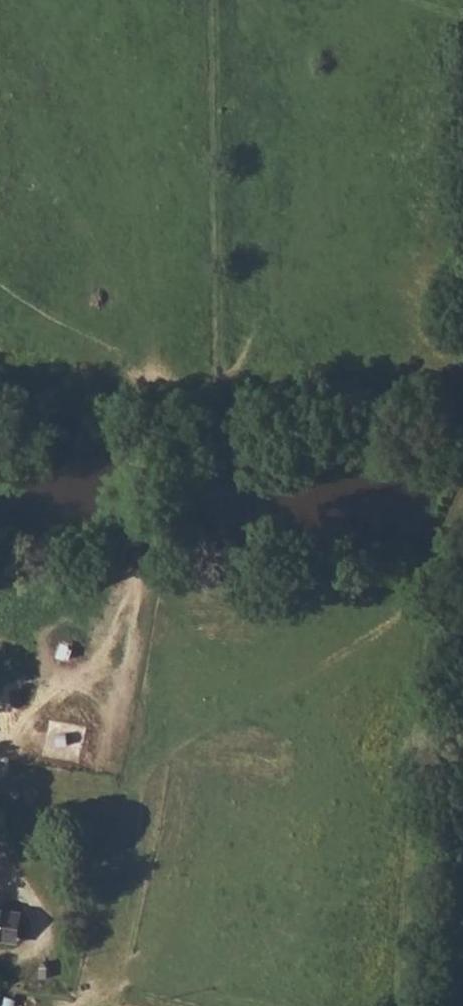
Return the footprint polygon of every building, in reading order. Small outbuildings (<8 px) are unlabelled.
[(0,906),(0,940),(21,943),(26,909),(0,906)]
